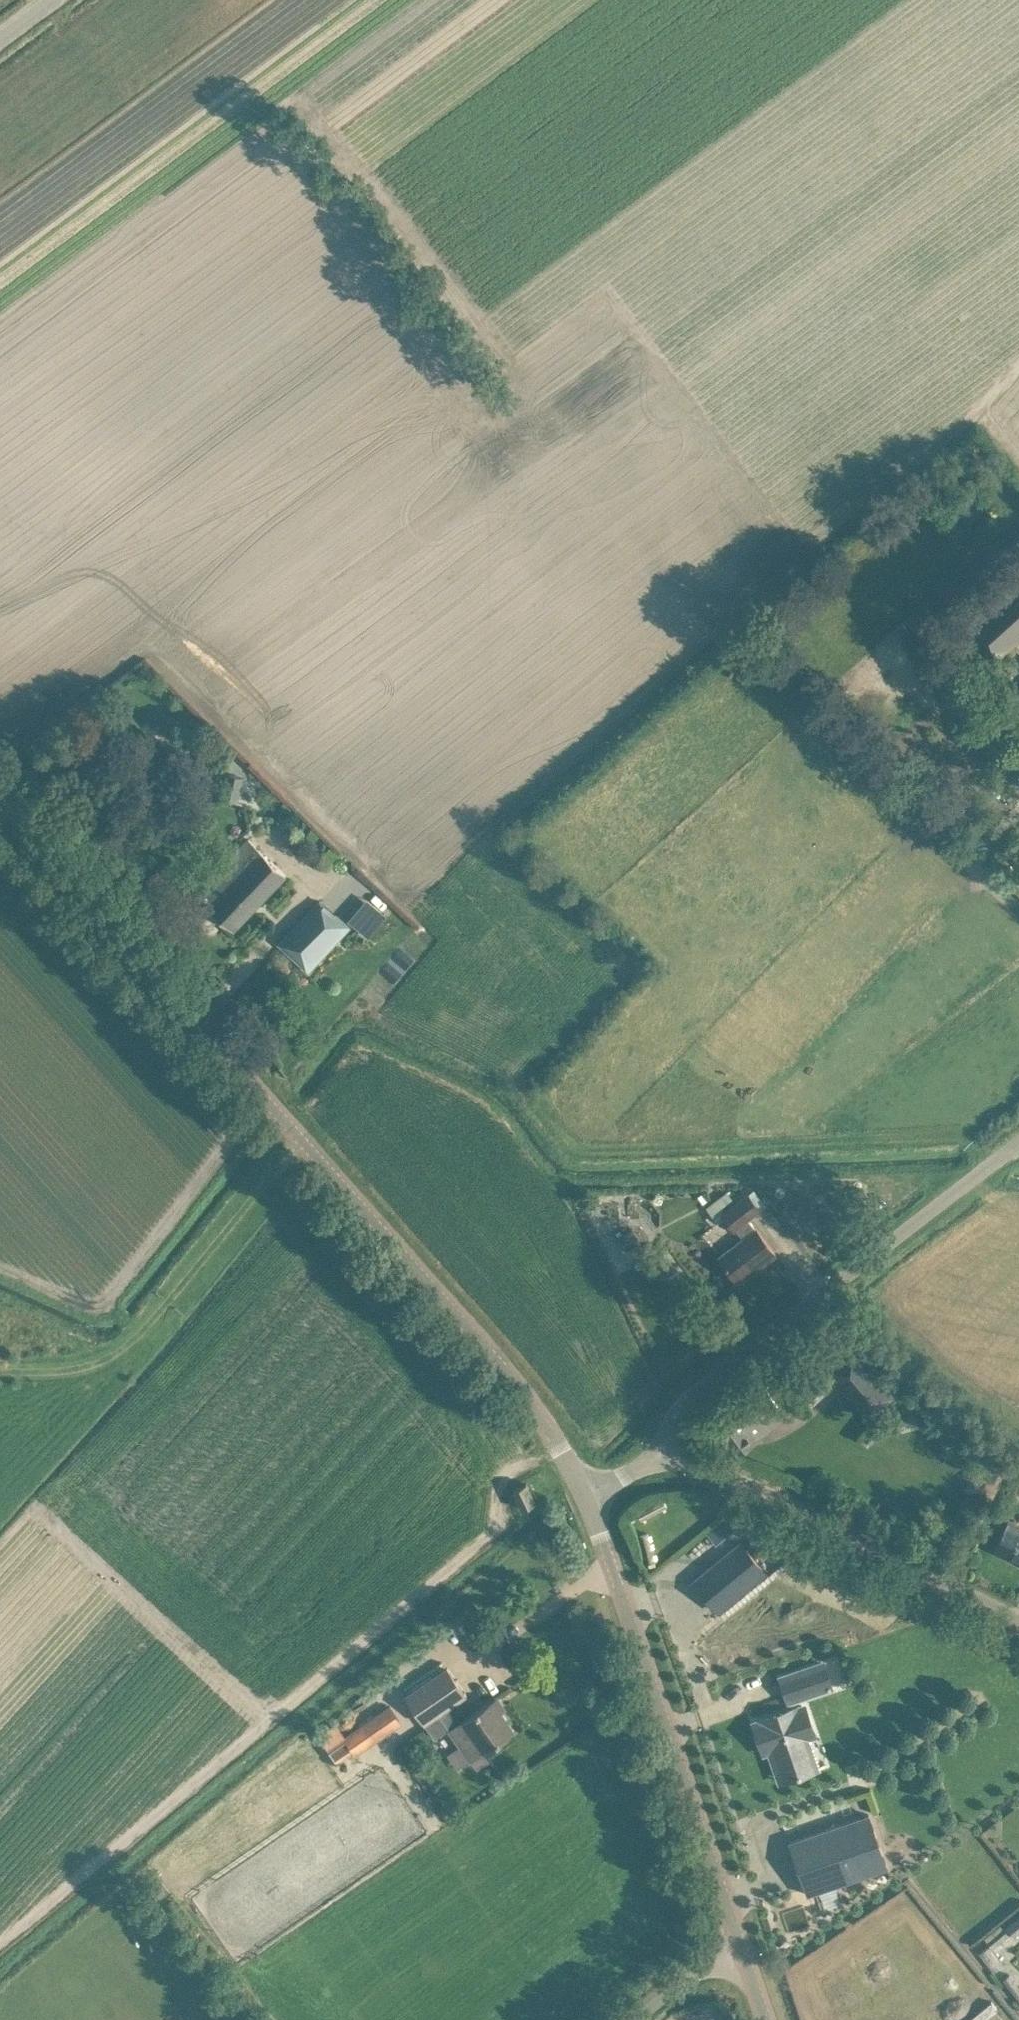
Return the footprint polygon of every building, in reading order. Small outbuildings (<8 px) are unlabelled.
[(965,598),(982,618),(965,633),(985,655),(989,651),(997,659),(1018,640),(1018,562),(1013,555),(965,598)] [(244,774),(227,770),(224,785),(241,788),(244,774)] [(208,904),(233,929),(288,872),(251,836),(212,876),(224,888),(208,904)] [(309,970),(349,926),(319,898),(279,942),(309,970)] [(725,1203),(733,1197),(727,1190),(707,1206),(712,1213),(725,1203)] [(729,1207),(725,1203),(712,1213),(715,1218),(722,1213),(734,1229),(736,1228),(743,1237),(719,1255),(739,1282),(776,1253),(748,1218),(760,1209),(748,1193),(729,1207)] [(632,1228),(618,1236),(626,1249),(640,1241),(632,1228)] [(664,1264),(653,1271),(660,1282),(671,1275),(664,1264)] [(831,1370),(837,1378),(836,1379),(863,1412),(891,1390),(857,1349),(831,1370)] [(750,1431),(782,1408),(775,1398),(782,1393),(773,1381),(743,1402),(740,1398),(709,1421),(734,1454),(756,1438),(750,1431)] [(808,1397),(805,1399),(811,1405),(813,1402),(828,1389),(822,1383),(808,1397)] [(527,1482),(513,1489),(522,1508),(535,1501),(527,1482)] [(662,1497),(637,1512),(641,1519),(666,1504),(662,1497)] [(716,1542),(739,1523),(731,1514),(708,1533),(716,1542)] [(1018,1563),(1018,1527),(1008,1521),(994,1550),(1018,1563)] [(647,1532),(638,1535),(645,1561),(654,1559),(647,1532)] [(719,1610),(765,1572),(740,1541),(694,1579),(719,1610)] [(824,1659),(777,1675),(787,1704),(834,1688),(824,1659)] [(447,1666),(409,1692),(405,1695),(424,1723),(438,1713),(470,1760),(515,1729),(493,1698),(463,1719),(452,1704),(467,1694),(447,1666)] [(795,1707),(778,1713),(759,1719),(760,1721),(755,1723),(761,1743),(770,1740),(784,1778),(797,1774),(798,1775),(801,1774),(801,1772),(814,1768),(802,1732),(815,1727),(806,1703),(795,1707)] [(372,1716),(344,1736),(327,1747),(338,1762),(354,1751),(356,1754),(402,1722),(391,1704),(372,1716)] [(871,1813),(790,1840),(808,1894),(889,1866),(871,1813)] [(988,1939),(994,1946),(1013,1932),(1015,1935),(1018,1932),(1018,1914),(988,1939)] [(1003,1978),(1018,1998),(1018,1983),(1010,1972),(1003,1978)]
